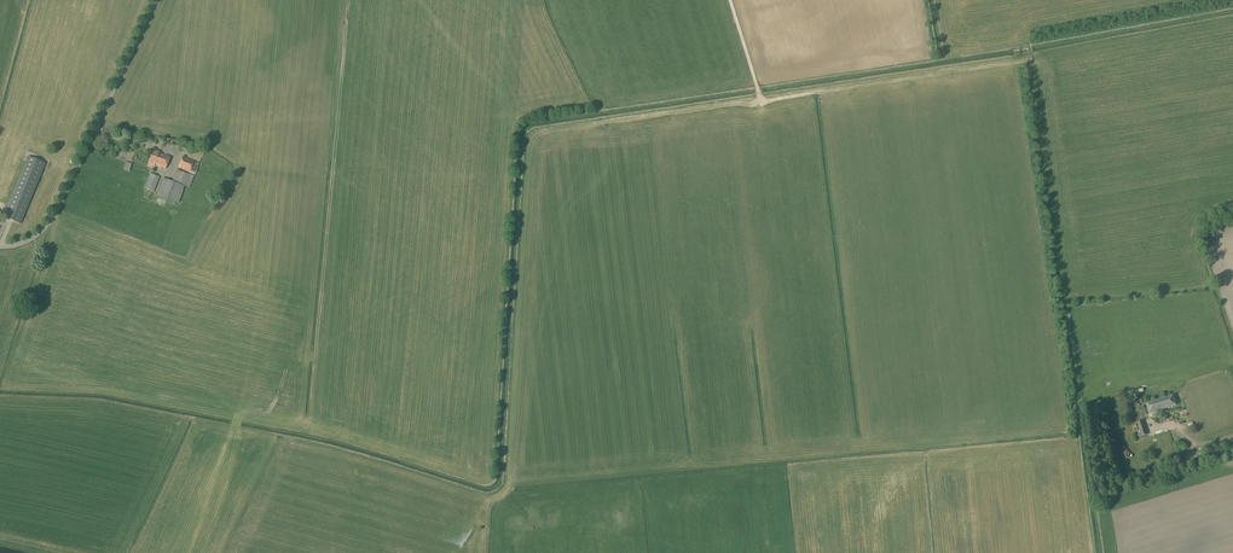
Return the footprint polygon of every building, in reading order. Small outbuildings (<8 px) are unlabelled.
[(165,169),(170,158),(159,154),(159,152),(153,150),(148,165),(154,167),(155,165),(165,169)] [(20,224),(45,164),(28,157),(3,217),(20,224)] [(196,174),(199,166),(198,166),(199,164),(182,158),(179,168),(190,172),(190,171),(196,174)] [(129,171),(131,164),(125,162),(123,169),(129,171)] [(190,188),(194,177),(188,175),(176,171),(172,182),(163,179),(156,196),(178,204),(184,186),(190,188)] [(154,192),(160,177),(150,174),(144,188),(154,192)] [(1149,390),(1152,401),(1171,395),(1168,384),(1149,390)] [(1150,414),(1176,405),(1173,396),(1147,405),(1150,414)] [(1128,410),(1140,407),(1139,404),(1143,403),(1141,399),(1127,404),(1128,410)] [(1142,437),(1147,435),(1143,421),(1137,423),(1142,437)]
